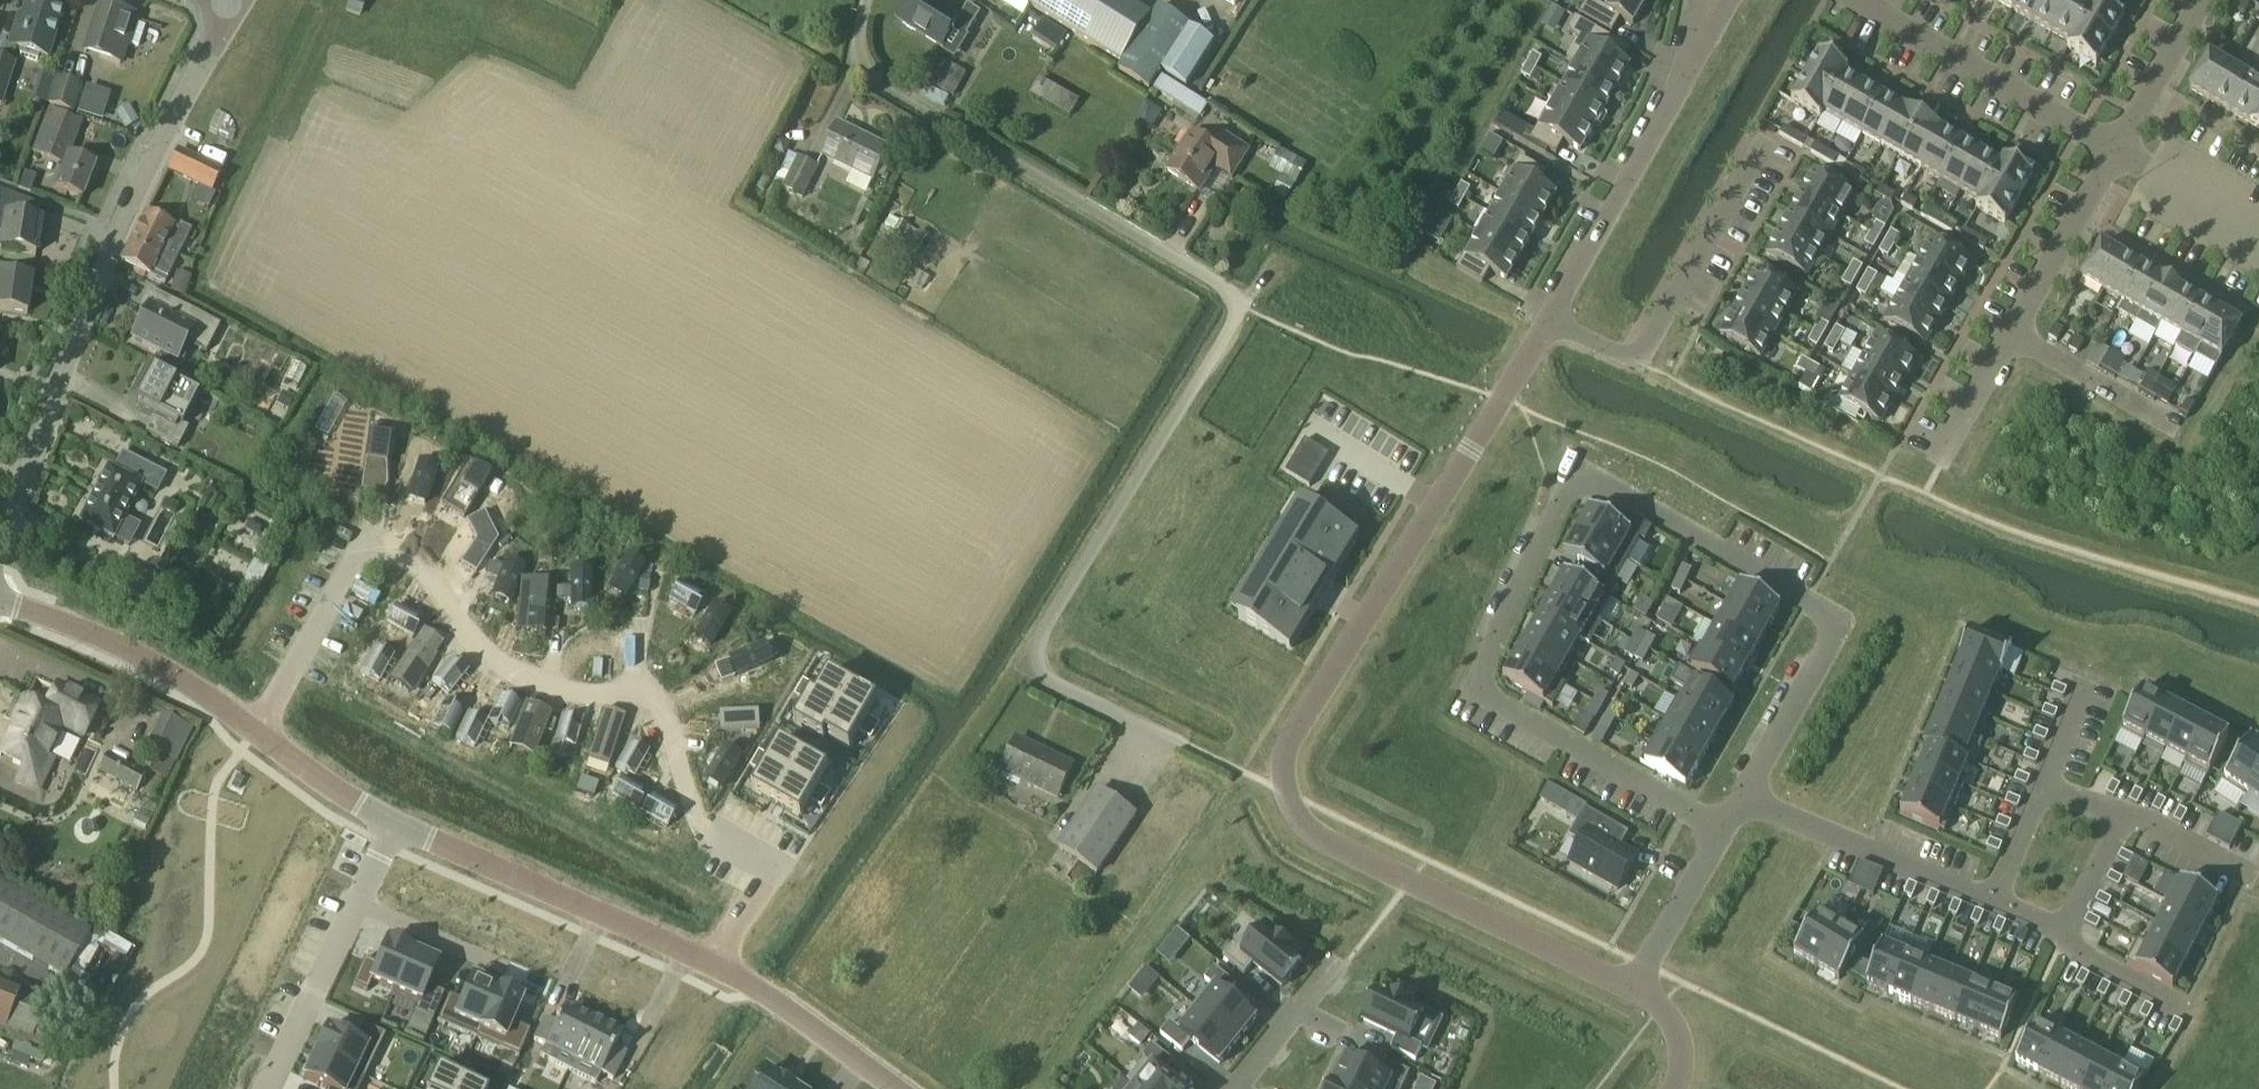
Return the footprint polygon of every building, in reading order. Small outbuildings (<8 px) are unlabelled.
[(63,10),(53,7),(55,0),(29,0),(21,26),(18,25),(11,47),(23,51),(21,56),(39,61),(40,56),(48,59),(63,10)] [(346,11),(362,16),(367,0),(350,0),(346,11)] [(937,0),(912,0),(900,19),(940,44),(945,47),(958,27),(969,34),(983,12),(971,4),(963,16),(937,0)] [(1033,2),(1031,4),(1125,64),(1121,70),(1150,89),(1162,71),(1166,73),(1193,30),(1159,9),(1153,18),(1124,0),(1034,0),(1033,2)] [(1605,8),(1591,0),(1587,0),(1579,14),(1613,33),(1621,19),(1633,26),(1648,0),(1609,0),(1605,8)] [(2018,0),(1994,0),(2012,10),(2018,0)] [(2012,10),(2032,22),(2044,0),(2018,0),(2012,10)] [(2032,22),(2052,33),(2071,0),(2044,0),(2032,22)] [(2052,33),(2071,44),(2082,26),(2093,6),(2092,6),(2082,0),(2071,0),(2052,33)] [(2082,26),(2110,42),(2124,17),(2095,0),(2092,6),(2093,6),(2082,26)] [(126,13),(101,5),(86,53),(121,64),(128,44),(131,45),(131,44),(139,47),(146,27),(137,24),(139,18),(125,13),(126,13)] [(1042,18),(1033,38),(1058,48),(1066,29),(1042,18)] [(1578,41),(1567,61),(1576,66),(1616,89),(1629,66),(1623,62),(1593,45),(1600,32),(1575,18),(1568,31),(1578,41)] [(2110,42),(2082,26),(2071,44),(2068,49),(2096,66),(2110,42)] [(1193,30),(1166,73),(1188,87),(1215,44),(1193,30)] [(1623,62),(1630,49),(1600,32),(1593,45),(1623,62)] [(1845,76),(1848,71),(1819,54),(1806,78),(1834,94),(1844,76),(1845,76)] [(934,55),(921,80),(955,98),(968,73),(934,55)] [(2211,102),(2230,67),(2210,56),(2190,90),(2211,102)] [(2,106),(15,65),(0,60),(0,105),(2,106)] [(1616,89),(1576,66),(1565,86),(1605,109),(1616,89)] [(2230,67),(2211,102),(2230,113),(2250,79),(2230,67)] [(1844,76),(1834,94),(1823,113),(1824,114),(1842,125),(1864,87),(1845,76),(1844,76)] [(58,78),(49,103),(70,110),(78,86),(58,78)] [(1834,94),(1806,78),(1792,103),(1820,119),(1824,114),(1823,113),(1834,94)] [(2258,109),(2258,84),(2250,79),(2230,113),(2250,124),(2258,109)] [(1038,80),(1031,96),(1075,115),(1082,99),(1038,80)] [(1554,105),(1594,128),(1605,109),(1565,86),(1554,105)] [(1864,87),(1842,125),(1862,136),(1884,98),(1864,87)] [(1882,147),(1903,109),(1884,98),(1862,136),(1882,147)] [(1149,132),(1162,111),(1145,102),(1133,122),(1149,132)] [(1594,128),(1554,105),(1541,128),(1539,126),(1531,140),(1557,155),(1564,142),(1581,151),(1594,128)] [(33,152),(66,164),(57,189),(83,199),(95,165),(71,156),(84,122),(50,109),(33,152)] [(1903,109),(1882,147),(1902,158),(1923,121),(1903,109)] [(2250,124),(2258,129),(2258,109),(2250,124)] [(1921,170),(1941,135),(1943,132),(1923,121),(1902,158),(1921,170)] [(838,124),(823,155),(875,181),(890,150),(838,124)] [(1943,132),(1941,135),(1921,170),(1941,181),(1963,143),(1943,132)] [(1169,172),(1199,190),(1214,166),(1232,177),(1249,151),(1220,133),(1212,147),(1193,135),(1169,172)] [(1963,143),(1941,181),(1961,192),(1982,154),(1963,143)] [(806,195),(817,162),(787,152),(776,185),(806,195)] [(1284,175),(1292,179),(1300,164),(1281,154),(1273,169),(1284,175)] [(2002,166),(2001,165),(1982,154),(1961,192),(1980,203),(1991,184),(2002,166)] [(194,157),(185,177),(213,191),(222,171),(194,157)] [(1542,218),(1555,196),(1539,186),(1547,172),(1521,158),(1512,172),(1515,173),(1502,195),(1542,218)] [(2002,166),(1991,184),(2019,200),(2033,176),(2004,160),(2001,165),(2002,166)] [(1801,194),(1841,217),(1853,196),(1813,173),(1801,194)] [(1284,175),(1274,196),(1287,203),(1297,182),(1292,179),(1284,175)] [(2019,200),(1991,184),(1980,203),(1976,208),(2005,225),(2019,200)] [(8,217),(11,195),(0,191),(0,231),(4,232),(2,249),(37,254),(37,250),(41,249),(43,245),(44,241),(43,237),(39,235),(41,222),(8,217)] [(1790,214),(1830,237),(1841,217),(1801,194),(1790,214)] [(1491,215),(1531,238),(1542,218),(1502,195),(1491,215)] [(1434,222),(1448,230),(1453,220),(1439,212),(1434,222)] [(137,233),(153,241),(152,245),(178,258),(192,230),(181,224),(179,229),(147,213),(137,233)] [(1790,214),(1779,233),(1819,256),(1830,237),(1790,214)] [(1480,234),(1520,257),(1531,238),(1491,215),(1480,234)] [(921,254),(925,229),(898,225),(895,250),(921,254)] [(166,283),(178,258),(152,245),(153,241),(137,233),(123,262),(166,283)] [(1819,256),(1779,233),(1767,254),(1807,277),(1819,256)] [(1520,257),(1480,234),(1468,256),(1465,255),(1457,269),(1483,284),(1490,271),(1507,281),(1520,257)] [(1920,261),(1960,284),(1972,264),(1931,241),(1920,261)] [(2103,291),(2122,256),(2102,244),(2082,279),(2103,291)] [(2122,302),(2142,268),(2122,256),(2103,291),(2122,302)] [(1854,260),(1843,283),(1853,288),(1864,266),(1854,260)] [(1908,281),(1948,304),(1960,284),(1920,261),(1908,281)] [(2142,268),(2122,302),(2142,313),(2162,279),(2142,268)] [(1856,288),(1865,295),(1879,276),(1870,269),(1856,288)] [(1745,292),(1785,315),(1797,294),(1757,271),(1745,292)] [(28,313),(33,279),(0,275),(0,309),(28,313)] [(2162,279),(2142,313),(2162,324),(2182,290),(2162,279)] [(1897,301),(1937,324),(1948,304),(1908,281),(1897,301)] [(2182,290),(2162,324),(2182,336),(2201,301),(2182,290)] [(221,326),(151,291),(150,292),(149,291),(140,308),(147,312),(133,339),(162,354),(160,358),(179,368),(187,352),(184,350),(188,342),(207,352),(221,326)] [(1734,312),(1774,335),(1785,315),(1745,292),(1734,312)] [(1828,318),(1836,303),(1831,300),(1809,340),(1817,345),(1831,320),(1828,318)] [(1897,301),(1885,321),(1926,344),(1937,324),(1897,301)] [(2201,301),(2182,336),(2201,347),(2221,313),(2201,301)] [(1734,312),(1721,335),(1761,358),(1774,335),(1734,312)] [(2241,324),(2221,313),(2201,347),(2222,359),(2241,324)] [(1844,357),(1856,335),(1836,325),(1825,348),(1844,357)] [(1865,357),(1905,380),(1917,360),(1877,337),(1865,357)] [(2098,345),(2089,363),(2114,375),(2123,357),(2098,345)] [(1905,380),(1865,357),(1854,377),(1894,400),(1905,380)] [(1812,364),(1806,374),(1819,382),(1825,372),(1812,364)] [(199,395),(145,368),(129,400),(141,406),(139,411),(154,418),(147,432),(179,448),(189,428),(183,425),(198,397),(199,395)] [(1854,377),(1840,400),(1881,423),(1894,400),(1854,377)] [(369,425),(361,481),(383,484),(389,438),(380,437),(382,427),(369,425)] [(1305,442),(1286,474),(1309,488),(1329,457),(1305,442)] [(417,464),(404,502),(420,508),(433,469),(417,464)] [(464,464),(438,506),(460,520),(486,477),(464,464)] [(142,486),(108,468),(80,523),(114,540),(142,486)] [(1356,539),(1303,507),(1237,617),(1290,649),(1356,539)] [(1641,540),(1641,539),(1621,528),(1590,510),(1577,533),(1628,562),(1641,540)] [(466,522),(476,541),(461,564),(476,574),(497,541),(483,513),(466,522)] [(1653,529),(1628,515),(1621,528),(1641,539),(1641,540),(1645,542),(1653,529)] [(1628,562),(1577,533),(1564,556),(1595,573),(1606,580),(1606,579),(1618,558),(1627,563),(1628,562)] [(621,557),(605,586),(622,595),(638,566),(621,557)] [(485,564),(481,575),(495,580),(489,597),(505,603),(518,571),(501,564),(500,569),(485,564)] [(1684,566),(1678,578),(1686,582),(1692,569),(1684,566)] [(1587,586),(1565,573),(1553,595),(1602,624),(1603,623),(1598,620),(1610,600),(1587,586)] [(1606,580),(1595,573),(1587,586),(1610,600),(1611,599),(1612,600),(1620,586),(1606,579),(1606,580)] [(552,594),(551,606),(567,607),(567,612),(584,612),(585,578),(568,578),(567,595),(552,594)] [(636,581),(635,590),(644,591),(645,578),(641,578),(640,581),(636,581)] [(1678,578),(1672,591),(1680,595),(1686,582),(1678,578)] [(676,582),(665,600),(691,615),(696,606),(692,604),(697,595),(676,582)] [(526,583),(521,627),(543,629),(548,585),(526,583)] [(1781,607),(1741,585),(1728,606),(1769,629),(1781,607)] [(1602,624),(1553,595),(1540,616),(1590,645),(1602,624)] [(397,605),(387,623),(412,637),(418,628),(414,625),(419,617),(397,605)] [(707,605),(689,634),(703,642),(721,614),(707,605)] [(1769,629),(1728,606),(1716,627),(1757,650),(1769,629)] [(1664,609),(1658,622),(1666,625),(1672,612),(1664,609)] [(1590,645),(1540,616),(1528,637),(1569,660),(1580,640),(1589,646),(1590,645)] [(550,619),(549,631),(558,631),(559,620),(550,619)] [(558,654),(558,675),(575,675),(575,669),(627,669),(627,621),(608,621),(608,626),(591,626),(591,641),(573,641),(573,654),(558,654)] [(1757,650),(1716,627),(1705,648),(1700,645),(1700,646),(1745,671),(1757,650)] [(421,628),(393,670),(403,677),(418,676),(442,642),(421,628)] [(1639,630),(1632,642),(1640,646),(1647,634),(1639,630)] [(2012,649),(1970,632),(1960,657),(1961,657),(1961,655),(2001,672),(2000,674),(2002,674),(2012,649)] [(1648,634),(1642,646),(1649,650),(1656,639),(1648,634)] [(1569,660),(1528,637),(1516,658),(1566,686),(1566,685),(1557,680),(1569,660)] [(1632,642),(1626,653),(1633,658),(1640,646),(1632,642)] [(738,676),(773,662),(772,662),(766,647),(767,647),(766,646),(732,660),(732,661),(733,661),(739,675),(738,676)] [(1649,650),(1642,646),(1635,657),(1643,662),(1649,650)] [(1745,671),(1700,646),(1687,667),(1733,693),(1745,671)] [(370,653),(357,675),(375,685),(390,660),(380,654),(378,658),(370,653)] [(2001,672),(1961,655),(1961,657),(1952,678),(1992,694),(2000,674),(2001,672)] [(1566,686),(1516,658),(1504,679),(1553,708),(1566,686)] [(723,683),(737,677),(730,660),(716,666),(723,683)] [(445,662),(429,681),(445,695),(464,672),(455,665),(453,668),(445,662)] [(1617,662),(1611,673),(1618,678),(1625,666),(1617,662)] [(1735,703),(1690,678),(1692,675),(1679,667),(1671,682),(1688,691),(1682,701),(1678,699),(1677,700),(1722,725),(1735,703)] [(816,688),(811,695),(840,712),(854,688),(830,674),(825,671),(816,688)] [(1631,674),(1624,686),(1632,690),(1639,679),(1631,674)] [(1992,694),(1952,678),(1943,700),(1983,716),(1983,715),(1992,694)] [(804,681),(800,689),(811,695),(816,688),(804,681)] [(2067,690),(2055,685),(2052,693),(2064,698),(2067,690)] [(2,749),(16,756),(13,764),(24,769),(17,782),(27,787),(30,787),(34,787),(36,787),(38,786),(39,785),(41,783),(42,782),(43,781),(54,760),(49,758),(63,729),(84,738),(99,706),(58,687),(46,713),(24,703),(2,749)] [(854,688),(840,712),(864,726),(869,718),(878,701),(854,688)] [(800,689),(795,696),(807,703),(811,695),(800,689)] [(2165,701),(2143,689),(2120,732),(2143,744),(2146,739),(2145,739),(2165,701)] [(1601,690),(1595,701),(1602,706),(1609,695),(1601,690)] [(500,693),(488,720),(499,724),(500,720),(509,724),(519,701),(500,693)] [(807,703),(795,724),(824,741),(840,712),(811,695),(807,703)] [(444,700),(432,726),(451,735),(461,712),(453,708),(454,704),(444,700)] [(1710,746),(1722,725),(1677,700),(1665,720),(1710,746)] [(1983,716),(1943,700),(1934,722),(1978,740),(1979,740),(1988,717),(1983,715),(1983,716)] [(1595,719),(1602,706),(1595,701),(1587,715),(1595,719)] [(2186,712),(2165,701),(2145,739),(2146,739),(2167,750),(2186,712)] [(524,703),(511,737),(534,746),(547,712),(524,703)] [(1622,707),(1614,703),(1607,715),(1615,720),(1622,707)] [(2058,712),(2046,707),(2043,715),(2055,720),(2058,712)] [(558,711),(550,739),(570,745),(578,717),(558,711)] [(749,711),(710,713),(710,730),(749,729),(749,711)] [(840,712),(824,741),(825,741),(827,737),(850,750),(860,733),(864,726),(840,712)] [(2188,761),(2208,723),(2186,712),(2167,750),(2187,760),(2188,761)] [(463,713),(452,737),(471,745),(484,719),(473,714),(472,718),(463,713)] [(599,713),(582,764),(603,770),(620,720),(599,713)] [(1607,715),(1601,727),(1608,732),(1615,720),(1607,715)] [(869,718),(864,726),(876,732),(880,724),(869,718)] [(1710,746),(1665,720),(1653,741),(1698,767),(1710,746)] [(1978,740),(1934,722),(1924,745),(1929,747),(1929,746),(1967,762),(1967,763),(1974,766),(1984,742),(1979,740),(1978,740)] [(2230,735),(2208,723),(2188,761),(2187,760),(2184,766),(2207,778),(2230,735)] [(864,726),(860,733),(871,740),(876,732),(864,726)] [(2049,734),(2037,729),(2033,737),(2045,742),(2049,734)] [(153,738),(147,749),(175,763),(181,752),(153,738)] [(1003,771),(1059,799),(1075,767),(1019,739),(1003,771)] [(2251,739),(2222,783),(2245,798),(2248,794),(2247,793),(2258,775),(2258,744),(2251,739)] [(1698,767),(1653,741),(1641,763),(1686,789),(1698,767)] [(772,759),(767,766),(791,780),(805,756),(781,742),(772,759)] [(624,743),(612,765),(630,776),(644,750),(634,744),(632,748),(624,743)] [(721,746),(701,778),(716,787),(735,755),(721,746)] [(745,756),(750,747),(744,746),(740,753),(745,756)] [(1929,747),(1920,768),(1958,784),(1959,783),(1967,763),(1967,762),(1929,746),(1929,747)] [(760,752),(755,760),(767,766),(772,759),(760,752)] [(2039,756),(2027,752),(2024,759),(2036,764),(2039,756)] [(108,753),(98,770),(137,792),(147,775),(108,753)] [(805,756),(791,780),(815,794),(820,786),(829,770),(805,756)] [(755,760),(751,768),(763,774),(767,766),(755,760)] [(763,774),(753,791),(777,805),(791,780),(767,766),(763,774)] [(1958,784),(1920,768),(1910,790),(1955,809),(1965,786),(1959,783),(1958,784)] [(578,769),(574,781),(591,787),(595,774),(578,769)] [(2030,779),(2018,774),(2015,782),(2027,787),(2030,779)] [(2247,793),(2248,794),(2258,801),(2258,775),(2247,793)] [(616,778),(605,796),(630,811),(636,801),(633,799),(638,791),(616,778)] [(791,780),(777,805),(801,818),(811,802),(815,794),(791,780)] [(2120,786),(2112,782),(2106,794),(2114,798),(2120,786)] [(1550,806),(1558,790),(1546,783),(1537,798),(1550,806)] [(820,786),(815,794),(827,801),(831,793),(820,786)] [(1098,788),(1057,847),(1099,875),(1139,816),(1098,788)] [(1955,809),(1910,790),(1901,814),(1945,832),(1955,809)] [(2143,794),(2136,790),(2130,801),(2137,805),(2143,794)] [(815,794),(811,802),(822,808),(827,801),(815,794)] [(2021,801),(2009,796),(2005,804),(2018,809),(2021,801)] [(642,804),(637,814),(662,829),(673,811),(651,798),(646,806),(642,804)] [(2166,802),(2158,798),(2152,810),(2160,814),(2166,802)] [(2187,813),(2180,809),(2174,821),(2181,825),(2187,813)] [(1586,810),(1571,837),(1581,843),(1569,863),(1617,891),(1637,857),(1620,848),(1618,843),(1616,842),(1621,832),(1627,836),(1628,834),(1586,810)] [(2231,820),(2219,814),(2206,838),(2218,844),(2231,820)] [(2012,823),(2000,818),(1996,826),(2008,831),(2012,823)] [(2243,827),(2231,820),(2218,844),(2230,850),(2243,827)] [(2002,845),(1990,840),(1987,848),(1999,853),(2002,845)] [(2134,858),(2122,852),(2118,860),(2130,866),(2134,858)] [(1871,867),(1859,862),(1849,886),(1861,892),(1871,867)] [(1861,892),(1873,897),(1884,872),(1871,867),(1861,892)] [(2123,879),(2111,873),(2107,881),(2119,887),(2123,879)] [(2218,900),(2176,878),(2164,902),(2169,905),(2169,903),(2170,904),(2207,923),(2218,900)] [(92,931),(0,879),(0,940),(66,977),(92,931)] [(1909,883),(1904,895),(1913,899),(1918,886),(1909,883)] [(1940,895),(1932,892),(1926,904),(1935,908),(1940,895)] [(2111,900),(2100,895),(2096,902),(2108,908),(2111,900)] [(1962,905),(1954,901),(1949,914),(1957,917),(1962,905)] [(2170,904),(2169,903),(2169,905),(2158,925),(2196,944),(2207,923),(2170,904)] [(1844,921),(1822,908),(1794,954),(1817,967),(1844,921)] [(1984,914),(1976,910),(1971,923),(1979,926),(1984,914)] [(2100,922),(2089,916),(2085,924),(2096,930),(2100,922)] [(2007,923),(1998,920),(1993,932),(2001,936),(2007,923)] [(1867,935),(1844,921),(1817,967),(1840,981),(1867,935)] [(1785,934),(1796,941),(1803,930),(1791,923),(1785,934)] [(1244,954),(1242,956),(1253,965),(1282,987),(1301,963),(1290,955),(1293,951),(1275,937),(1273,941),(1253,925),(1235,948),(1244,954)] [(2196,944),(2158,925),(2148,945),(2147,946),(2185,966),(2196,944)] [(1156,955),(1170,965),(1190,939),(1176,929),(1156,955)] [(2029,932),(2020,929),(2015,941),(2024,945),(2029,932)] [(364,959),(353,985),(367,991),(371,982),(394,992),(395,992),(413,951),(388,940),(377,965),(364,959)] [(1908,950),(1884,940),(1866,984),(1889,994),(1908,950)] [(2148,945),(2138,940),(2126,963),(2173,988),(2185,966),(2147,946),(2148,945)] [(1245,975),(1253,965),(1242,956),(1244,954),(1235,948),(1233,946),(1223,958),(1245,975)] [(1931,959),(1908,950),(1889,994),(1911,1003),(1928,964),(1929,964),(1931,959)] [(394,992),(392,997),(417,1008),(415,1013),(433,1020),(445,994),(428,987),(438,962),(413,951),(395,992),(394,992)] [(1866,981),(1870,967),(1856,963),(1852,977),(1866,981)] [(1929,964),(1928,964),(1911,1003),(1934,1012),(1950,973),(1929,964)] [(1160,979),(1147,969),(1147,968),(1135,983),(1136,983),(1148,994),(1160,979)] [(1216,989),(1217,988),(1228,996),(1237,985),(1215,968),(1205,980),(1210,984),(1216,989)] [(2090,976),(2082,971),(2076,983),(2084,988),(2090,976)] [(1972,982),(1950,973),(1934,1012),(1956,1022),(1972,982)] [(449,996),(438,1022),(451,1028),(476,1039),(498,988),(472,977),(462,1001),(449,996)] [(22,990),(23,989),(0,980),(0,1026),(7,1029),(22,990)] [(1993,991),(1972,982),(1956,1022),(1978,1031),(1994,992),(1993,991)] [(2111,986),(2103,982),(2097,994),(2105,999),(2111,986)] [(1216,989),(1210,984),(1192,1005),(1238,1042),(1256,1019),(1228,996),(1217,988),(1216,989)] [(2020,996),(1995,986),(1993,991),(1994,992),(1978,1031),(2001,1040),(2020,996)] [(498,988),(476,1039),(514,1055),(519,1057),(530,1031),(513,1023),(523,999),(510,993),(498,988)] [(64,1008),(22,990),(7,1029),(21,1035),(15,1051),(42,1062),(64,1008)] [(1389,1000),(1377,994),(1364,1021),(1397,1037),(1410,1043),(1410,1042),(1423,1016),(1410,1010),(1412,1006),(1391,996),(1389,1000)] [(2133,998),(2124,994),(2118,1005),(2126,1010),(2133,998)] [(1194,1008),(1177,1028),(1181,1032),(1180,1033),(1191,1042),(1220,1065),(1238,1042),(1192,1005),(1191,1006),(1194,1008)] [(2154,1009),(2146,1005),(2140,1017),(2148,1021),(2154,1009)] [(545,1019),(534,1041),(573,1060),(592,1022),(565,1008),(557,1024),(545,1019)] [(2062,1031),(2038,1019),(2016,1061),(2038,1073),(2058,1035),(2059,1036),(2062,1031)] [(573,1060),(568,1070),(596,1085),(602,1074),(613,1080),(627,1053),(615,1047),(621,1034),(593,1020),(593,1022),(592,1022),(573,1060)] [(2183,1024),(2175,1020),(2169,1032),(2177,1036),(2183,1024)] [(327,1028),(315,1053),(365,1077),(377,1054),(386,1035),(360,1023),(351,1040),(327,1028)] [(1180,1033),(1181,1032),(1177,1028),(1171,1023),(1161,1035),(1183,1052),(1191,1042),(1180,1033)] [(1129,1038),(1141,1047),(1151,1035),(1138,1025),(1129,1038)] [(2058,1035),(2038,1073),(2060,1084),(2080,1047),(2059,1036),(2058,1035)] [(1410,1043),(1397,1037),(1391,1049),(1416,1061),(1423,1047),(1410,1042),(1410,1043)] [(1154,1066),(1155,1065),(1166,1074),(1174,1063),(1153,1045),(1143,1057),(1145,1059),(1154,1066)] [(2080,1047),(2060,1084),(2069,1088),(2084,1088),(2101,1058),(2080,1047)] [(303,1078),(326,1088),(360,1088),(365,1077),(315,1053),(303,1078)] [(1392,1080),(1379,1074),(1346,1058),(1334,1084),(1344,1088),(1388,1088),(1392,1081),(1392,1080)] [(2101,1058),(2084,1088),(2112,1088),(2122,1069),(2121,1068),(2101,1058)] [(1138,1088),(1185,1088),(1166,1074),(1155,1065),(1154,1066),(1145,1059),(1128,1081),(1138,1088)] [(1404,1087),(1410,1073),(1385,1061),(1379,1074),(1392,1080),(1392,1081),(1404,1087)] [(2124,1063),(2121,1068),(2122,1069),(2112,1088),(2140,1088),(2147,1076),(2124,1063)] [(428,1088),(459,1088),(462,1082),(437,1070),(428,1088)] [(756,1088),(796,1088),(784,1080),(783,1080),(768,1071),(756,1088)] [(1128,1081),(1127,1082),(1131,1085),(1128,1088),(1138,1088),(1128,1081)]
